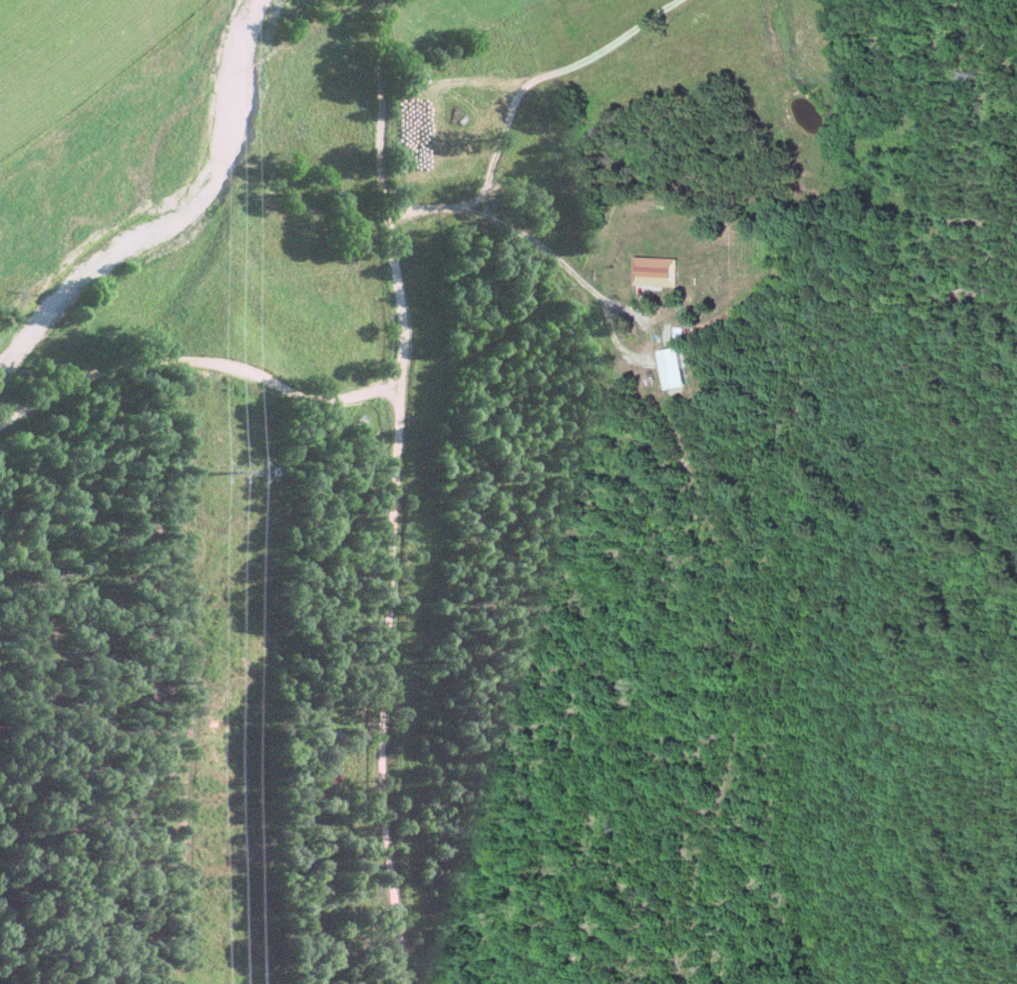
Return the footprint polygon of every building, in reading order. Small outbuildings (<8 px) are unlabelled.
[(680,258),(637,257),(636,286),(679,287),(680,258)]
